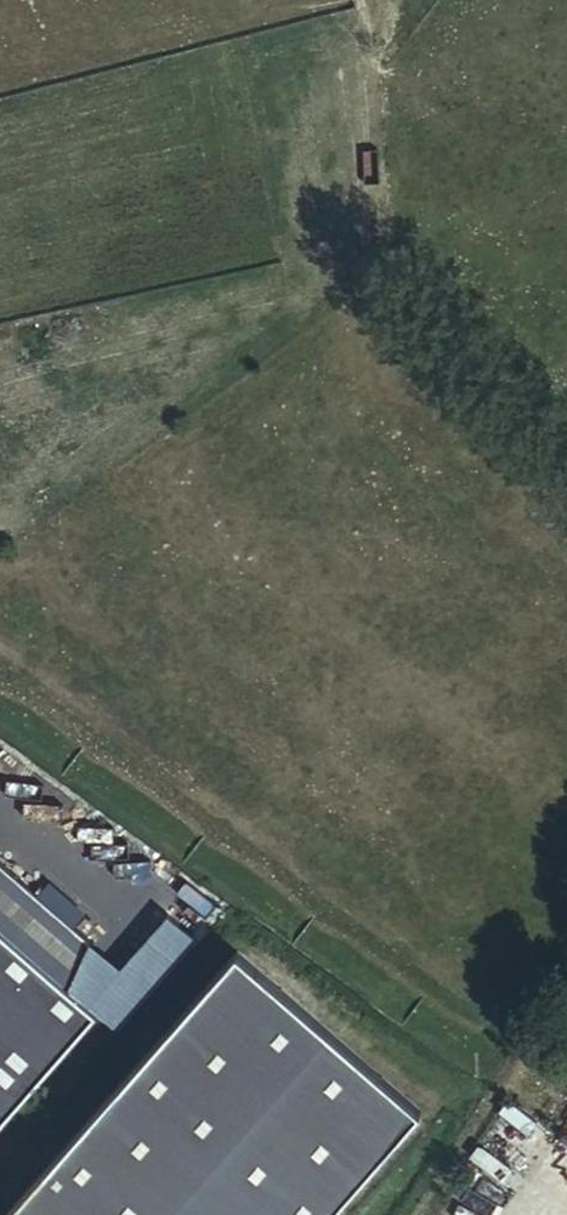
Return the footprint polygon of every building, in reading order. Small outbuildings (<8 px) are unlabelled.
[(63,993),(86,947),(0,873),(0,1119),(89,1015),(63,993)] [(230,954),(0,1214),(337,1214),(423,1116),(230,954)]
